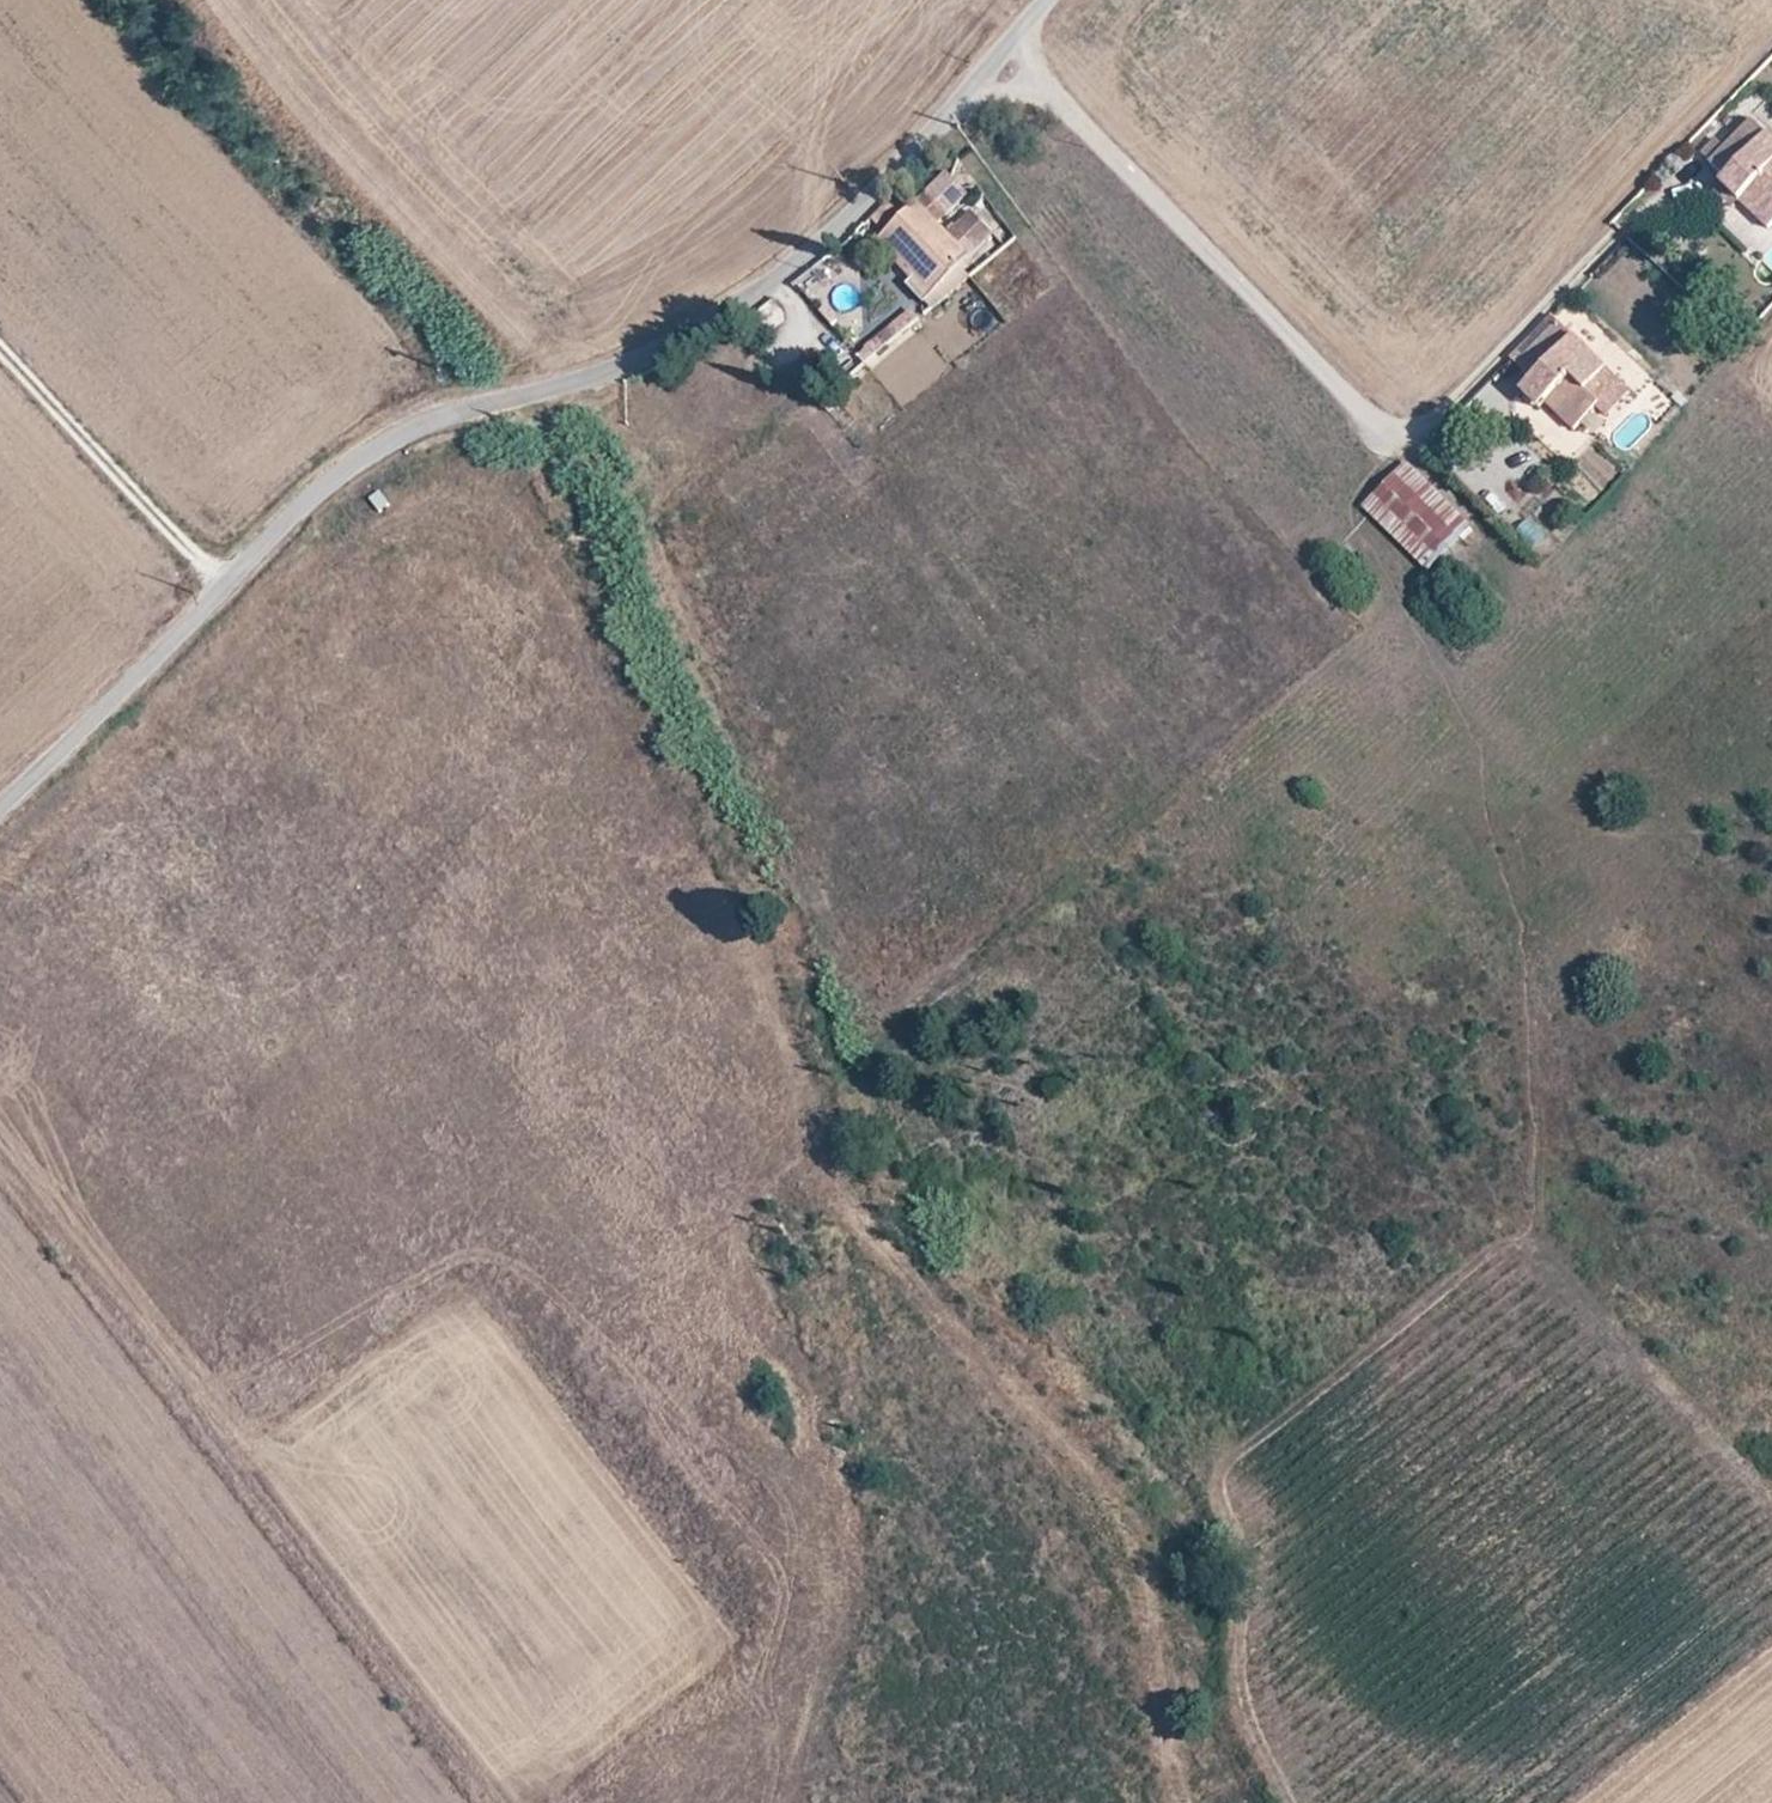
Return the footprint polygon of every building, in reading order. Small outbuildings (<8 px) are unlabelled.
[(1768,230),(1771,225),(1771,143),(1749,121),(1711,162),(1728,177),(1721,186),(1768,230)] [(945,236),(934,224),(966,192),(947,172),(881,238),(916,275),(906,286),(921,302),(987,236),(966,215),(945,236)] [(772,297),(757,307),(771,327),(786,317),(772,297)] [(884,328),(893,338),(915,317),(905,308),(884,328)] [(1525,388),(1572,433),(1596,409),(1619,385),(1556,324),(1518,363),(1534,379),(1525,388)] [(866,343),(875,352),(893,338),(884,328),(866,343)] [(1619,385),(1596,409),(1607,420),(1630,395),(1619,385)] [(1363,508),(1428,570),(1469,527),(1405,465),(1363,508)]
